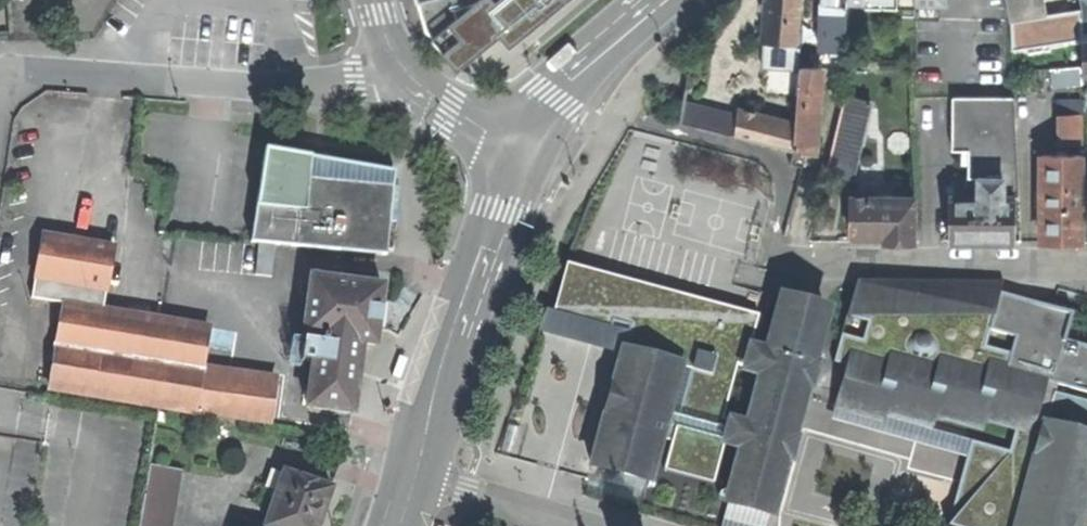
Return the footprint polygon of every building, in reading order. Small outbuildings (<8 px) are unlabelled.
[(478,0),(418,0),(426,29),(435,36),(478,0)] [(435,36),(454,50),(495,38),(507,20),(523,33),(564,0),(478,0),(435,36)] [(798,47),(801,0),(766,0),(762,44),(798,47)] [(847,52),(848,1),(848,0),(826,0),(824,51),(847,52)] [(1043,16),(1040,0),(1006,0),(1010,21),(1043,16)] [(1069,86),(1082,85),(1080,67),(1052,70),(1053,84),(1069,82),(1069,86)] [(735,135),(817,155),(819,112),(821,70),(799,69),(795,122),(780,118),(778,124),(737,113),(735,135)] [(826,174),(852,179),(871,102),(844,95),(839,117),(826,174)] [(1018,197),(1013,97),(954,97),(953,150),(969,150),(969,178),(979,178),(979,197),(950,197),(950,242),(984,242),(1015,242),(1015,197),(1018,197)] [(1058,145),(1083,144),(1083,97),(1057,98),(1058,145)] [(266,147),(251,239),(259,240),(274,241),(385,252),(391,216),(392,204),(397,169),(366,163),(364,181),(316,176),(316,174),(309,173),(312,154),(266,147)] [(1065,242),(1082,242),(1083,155),(1042,155),(1041,242),(1065,242)] [(914,242),(915,198),(850,197),(849,236),(884,236),(884,241),(900,242),(914,242)] [(34,298),(66,303),(52,387),(197,410),(271,419),(277,376),(203,369),(210,325),(105,309),(105,307),(100,306),(103,288),(109,289),(116,247),(44,236),(34,298)] [(272,274),(274,241),(259,240),(255,273),(272,274)] [(627,334),(648,340),(658,342),(654,357),(681,364),(661,439),(671,441),(664,469),(713,482),(724,443),(730,444),(736,421),(749,425),(763,374),(744,369),(750,347),(759,315),(567,263),(553,314),(549,313),(543,333),(622,354),(623,350),(627,334)] [(383,284),(312,274),(304,332),(317,334),(316,337),(305,336),(302,358),(314,359),(308,404),(353,410),(360,359),(363,340),(376,342),(379,318),(383,284)] [(1016,296),(1001,350),(984,346),(1002,281),(855,283),(847,313),(845,319),(865,324),(860,341),(841,336),(832,365),(845,368),(834,408),(883,421),(886,411),(932,424),(935,415),(983,428),(985,418),(1015,427),(1008,453),(970,442),(967,455),(961,474),(962,474),(972,477),(968,489),(959,487),(948,525),(1086,525),(1086,516),(1084,516),(1086,511),(1083,510),(1086,496),(1086,401),(1054,392),(1057,383),(1066,385),(1070,370),(1086,375),(1086,315),(1016,296)] [(728,502),(771,513),(786,459),(790,460),(794,448),(797,438),(791,436),(805,386),(810,387),(816,364),(811,363),(825,308),(783,297),(768,351),(750,347),(744,369),(763,374),(749,425),(736,421),(730,444),(743,448),(728,502)] [(658,342),(648,340),(627,334),(623,350),(622,354),(591,464),(649,480),(661,439),(681,364),(654,357),(658,342)] [(400,374),(404,375),(411,353),(403,350),(397,366),(395,372),(400,374)] [(831,418),(967,455),(970,442),(930,432),(932,424),(886,411),(883,421),(834,408),(831,418)] [(141,525),(172,525),(182,472),(151,467),(141,525)] [(266,525),(318,525),(321,518),(331,489),(283,472),(265,525),(266,525)] [(958,486),(959,487),(968,489),(972,477),(962,474),(958,486)] [(771,513),(728,502),(722,525),(768,525),(771,514),(771,513)]
